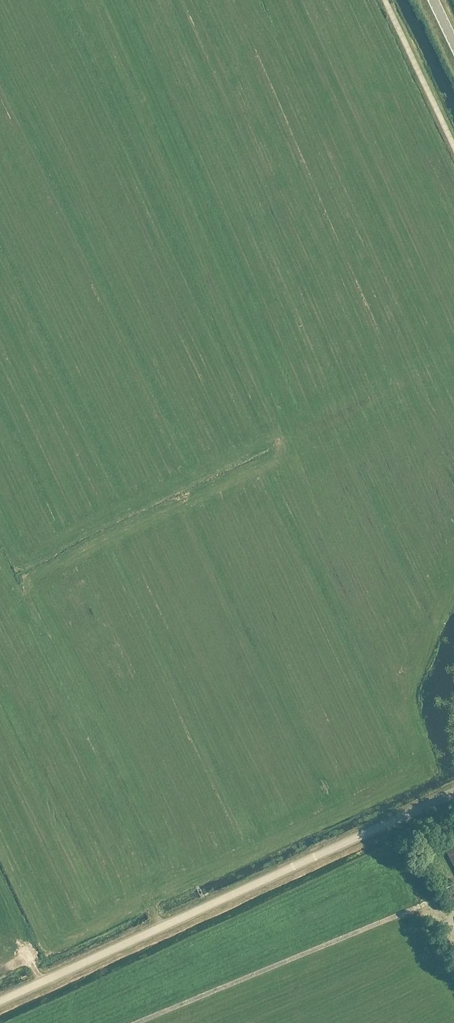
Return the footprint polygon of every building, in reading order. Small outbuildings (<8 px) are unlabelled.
[(444,848),(453,867),(453,843),(444,848)] [(422,904),(410,910),(414,918),(426,912),(422,904)]
